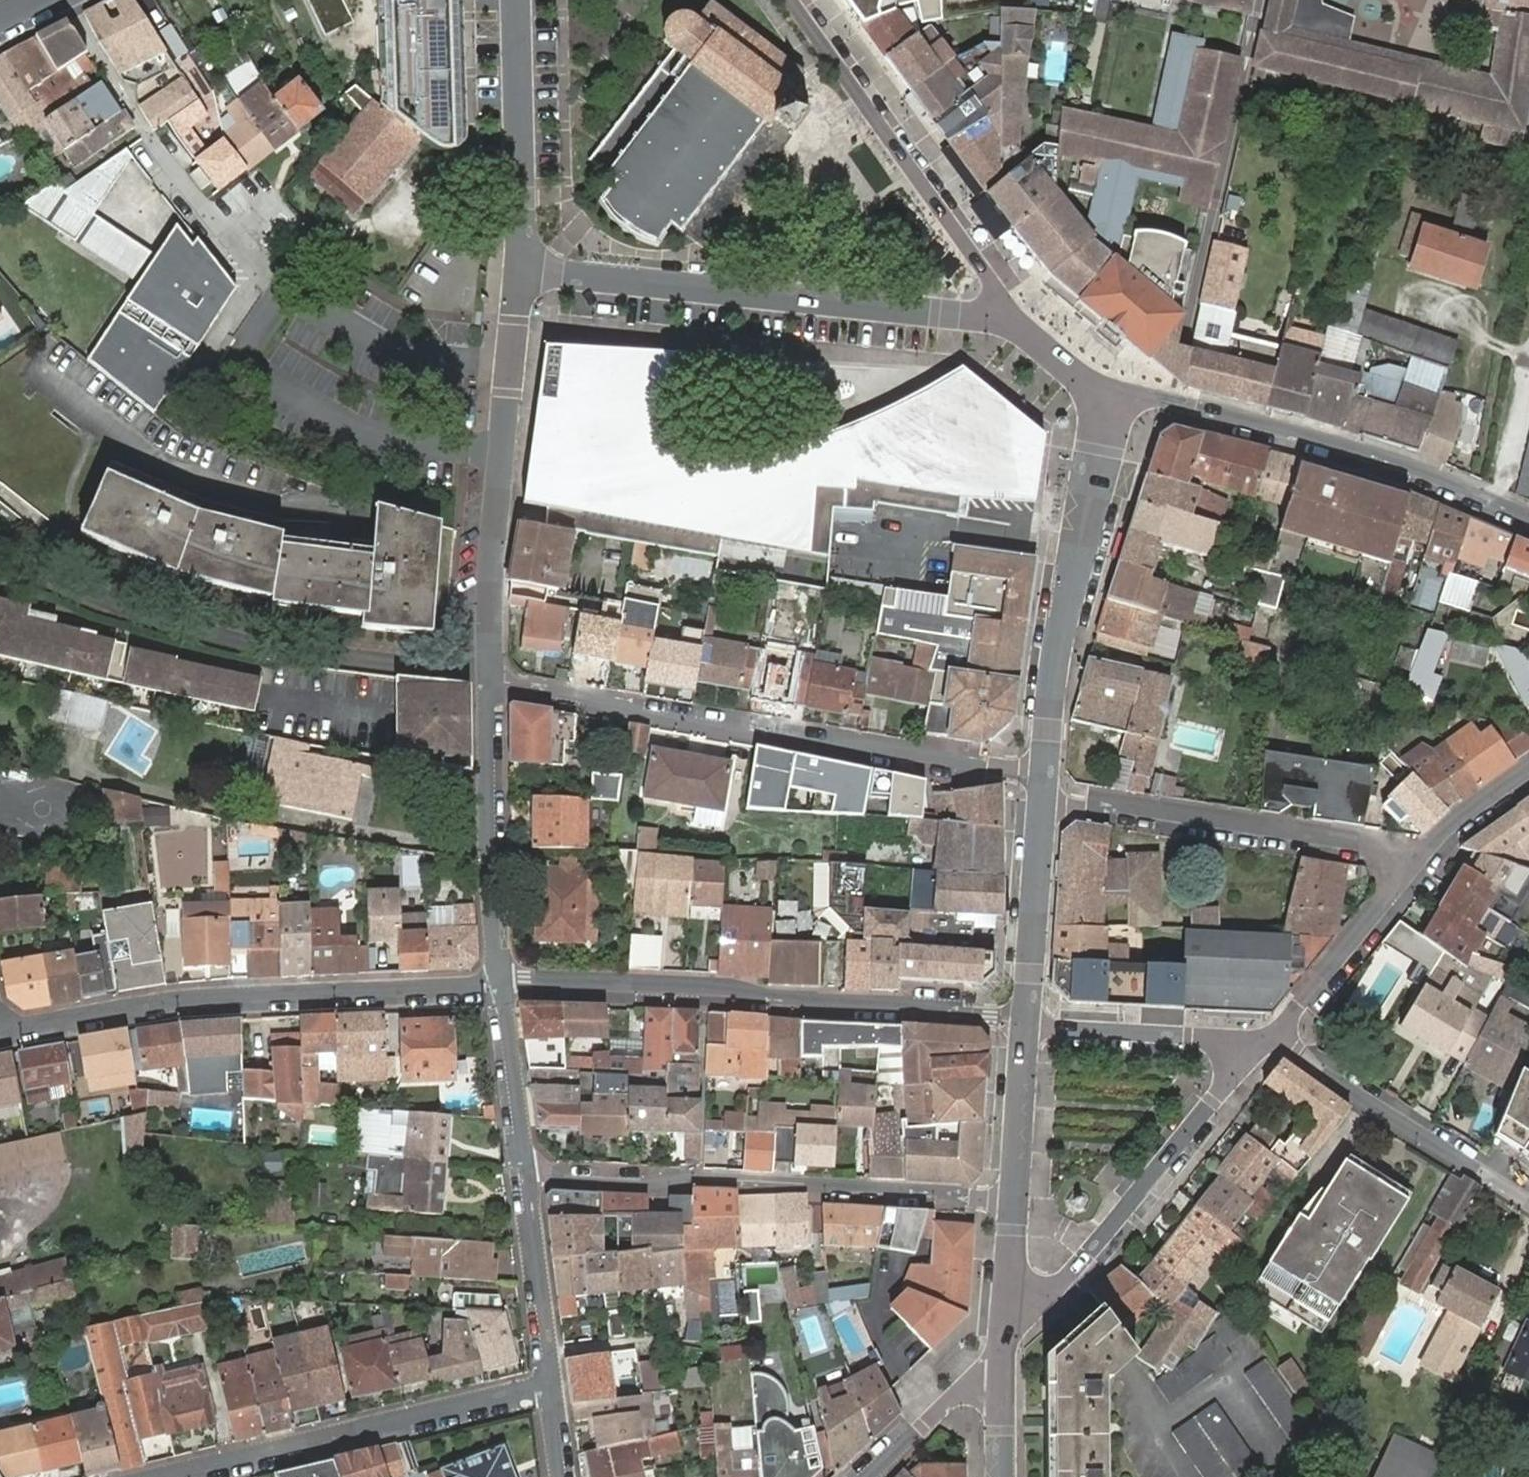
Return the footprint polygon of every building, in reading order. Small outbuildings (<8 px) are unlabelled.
[(141,8),(136,0),(117,0),(116,1),(122,11),(121,14),(116,16),(113,16),(108,6),(101,4),(86,12),(107,53),(109,56),(121,74),(165,44),(141,8)] [(325,33),(353,18),(344,0),(309,0),(325,33)] [(381,83),(453,140),(457,141),(461,140),(465,137),(466,132),(462,0),(378,0),(381,83)] [(864,25),(900,9),(912,7),(919,6),(922,20),(946,17),(945,0),(846,0),(864,25)] [(1251,0),(1206,0),(1249,9),(1251,0)] [(1268,66),(1410,102),(1411,104),(1483,122),(1481,139),(1520,148),(1528,84),(1528,13),(1486,6),(1487,0),(1440,0),(1440,1),(1442,5),(1445,7),(1447,10),(1449,13),(1452,15),(1455,17),(1460,19),(1499,28),(1498,32),(1500,33),(1492,70),(1489,70),(1489,73),(1289,25),(1294,0),(1269,0),(1255,63),(1268,66)] [(1353,17),(1320,4),(1319,0),(1294,0),(1289,25),(1348,39),(1353,17)] [(1528,13),(1528,0),(1487,0),(1486,6),(1528,13)] [(805,74),(712,3),(699,21),(689,16),(681,16),(671,21),(668,26),(667,32),(669,42),(677,49),(592,160),(600,167),(605,171),(607,173),(618,183),(611,193),(610,192),(602,202),(612,215),(626,228),(646,240),(663,245),(669,238),(667,236),(674,227),(685,236),(687,233),(699,242),(787,128),(796,134),(811,115),(794,102),(800,93),(794,88),(805,74)] [(864,25),(886,55),(919,32),(912,7),(900,9),(864,25)] [(988,192),(1013,229),(1056,193),(1053,190),(1014,142),(1027,52),(1030,53),(1033,8),(1014,7),(1001,7),(1001,10),(1001,16),(1000,34),(1000,42),(998,108),(996,139),(1003,180),(988,192)] [(88,50),(75,30),(70,26),(67,21),(36,37),(56,71),(74,59),(88,50)] [(886,55),(912,90),(954,58),(928,25),(919,32),(886,55)] [(1203,53),(1205,42),(1172,35),(1151,128),(1155,129),(1172,51),(1198,56),(1199,52),(1203,53)] [(36,37),(4,54),(34,104),(72,79),(81,94),(94,85),(85,71),(82,66),(90,60),(93,58),(88,50),(74,59),(56,71),(36,37)] [(912,90),(950,143),(998,108),(1000,42),(993,41),(984,41),(991,52),(977,62),(988,77),(964,94),(954,80),(965,72),(955,58),(954,58),(912,90)] [(1181,135),(1198,56),(1172,51),(1155,129),(1181,135)] [(1118,120),(1062,107),(1063,109),(1061,124),(1058,150),(1122,164),(1189,179),(1188,185),(1188,187),(1186,194),(1202,197),(1204,188),(1205,183),(1210,184),(1219,144),(1238,60),(1203,53),(1199,52),(1198,56),(1181,135),(1155,129),(1151,128),(1118,120)] [(33,127),(35,126),(44,119),(81,94),(72,79),(34,104),(4,54),(0,56),(0,101),(11,120),(24,112),(33,127)] [(90,60),(82,66),(85,71),(94,65),(90,60)] [(1255,63),(1252,77),(1265,80),(1268,66),(1255,63)] [(185,74),(186,75),(192,83),(198,79),(194,74),(196,72),(191,64),(182,69),(185,74)] [(171,118),(199,98),(200,96),(192,83),(186,75),(185,74),(142,106),(154,125),(156,129),(158,128),(171,118)] [(275,98),(263,79),(240,97),(252,116),(275,98)] [(298,79),(275,98),(299,129),(320,111),(323,109),(298,79)] [(94,85),(81,94),(44,119),(63,149),(121,112),(100,81),(94,85)] [(437,148),(453,140),(381,83),(382,105),(395,116),(408,127),(437,148)] [(377,109),(355,91),(349,97),(364,118),(321,163),(323,165),(313,176),(355,214),(365,203),(368,205),(425,141),(377,109)] [(246,121),(225,138),(250,168),(276,147),(252,116),(240,97),(231,104),(246,121)] [(199,98),(171,118),(179,131),(190,124),(187,119),(205,107),(199,98)] [(252,116),(276,147),(299,129),(275,98),(252,116)] [(969,166),(988,192),(1003,180),(996,139),(998,108),(950,143),(967,166),(969,166)] [(1053,123),(1061,124),(1063,109),(1055,108),(1053,123)] [(121,112),(63,149),(76,165),(134,125),(124,109),(121,112)] [(35,126),(55,154),(63,149),(44,119),(35,126)] [(187,143),(198,159),(222,190),(250,168),(225,138),(207,152),(196,136),(187,143)] [(58,177),(24,200),(135,280),(81,356),(125,391),(149,406),(235,286),(197,236),(191,242),(176,223),(155,253),(93,210),(134,154),(128,147),(77,180),(65,188),(58,177)] [(1094,158),(1092,165),(1120,172),(1116,188),(1121,190),(1120,195),(1128,197),(1120,236),(1121,236),(1134,175),(1188,187),(1188,185),(1189,179),(1122,164),(1094,158)] [(1177,377),(1183,381),(1191,349),(1184,347),(1177,346),(1183,314),(1179,311),(1178,309),(1178,308),(1176,307),(1179,294),(1181,295),(1190,250),(1184,249),(1185,243),(1181,241),(1180,241),(1177,239),(1174,238),(1171,237),(1168,236),(1165,235),(1161,234),(1159,234),(1157,233),(1153,233),(1151,233),(1148,233),(1145,232),(1142,232),(1139,232),(1135,232),(1132,232),(1131,238),(1121,236),(1120,236),(1128,197),(1120,195),(1121,190),(1116,188),(1120,172),(1092,165),(1081,163),(1077,179),(1095,183),(1097,184),(1089,219),(1088,220),(1082,225),(1056,193),(1013,229),(1045,266),(1050,271),(1080,298),(1081,299),(1101,318),(1101,320),(1112,329),(1124,339),(1126,338),(1148,357),(1149,356),(1173,374),(1177,377)] [(203,168),(194,175),(206,189),(214,183),(203,168)] [(69,169),(58,177),(65,188),(77,180),(69,169)] [(1201,204),(1202,197),(1186,194),(1185,201),(1201,204)] [(1440,220),(1412,212),(1399,253),(1409,256),(1407,264),(1473,283),(1485,246),(1483,244),(1485,236),(1451,226),(1449,235),(1436,231),(1440,220)] [(1379,239),(1365,236),(1361,249),(1376,252),(1379,239)] [(1183,381),(1266,405),(1280,344),(1230,330),(1248,248),(1249,247),(1216,239),(1191,349),(1183,381)] [(1345,272),(1326,338),(1318,363),(1360,377),(1370,340),(1359,337),(1365,309),(1372,279),(1345,272)] [(1457,342),(1365,309),(1359,337),(1370,340),(1448,367),(1449,365),(1457,342)] [(1280,344),(1266,405),(1303,415),(1318,363),(1326,338),(1284,327),(1280,344)] [(687,354),(547,348),(525,504),(549,508),(547,527),(573,531),(721,558),(718,573),(830,590),(837,508),(874,513),(876,505),(963,515),(964,496),(1035,500),(1045,436),(962,368),(912,396),(853,424),(810,440),(789,447),(757,457),(727,462),(695,460),(669,444),(663,420),(674,380),(687,354)] [(1318,363),(1303,415),(1313,418),(1342,427),(1361,433),(1371,400),(1354,395),(1360,377),(1318,363)] [(1393,407),(1430,418),(1439,394),(1412,386),(1414,378),(1404,375),(1393,407)] [(1442,385),(1414,378),(1412,386),(1439,394),(1440,389),(1442,385)] [(1430,418),(1418,451),(1447,463),(1460,427),(1462,403),(1453,400),(1455,394),(1440,389),(1439,394),(1430,418)] [(1371,400),(1361,433),(1418,451),(1430,418),(1393,407),(1371,400)] [(1152,463),(1147,473),(1188,486),(1191,475),(1202,433),(1172,426),(1160,434),(1152,463)] [(1236,442),(1202,433),(1191,475),(1224,486),(1236,442)] [(1268,450),(1236,442),(1224,486),(1240,491),(1246,493),(1256,496),(1268,450)] [(1528,494),(1528,444),(1518,491),(1528,494)] [(1300,459),(1268,450),(1256,496),(1287,506),(1300,459)] [(1327,466),(1300,459),(1287,506),(1285,514),(1272,564),(1275,566),(1274,571),(1286,575),(1302,579),(1381,598),(1385,583),(1392,556),(1396,543),(1410,492),(1405,490),(1340,469),(1327,466)] [(1188,486),(1147,473),(1138,501),(1218,525),(1221,526),(1229,501),(1205,491),(1188,486)] [(428,639),(444,537),(372,510),(368,549),(366,557),(280,545),(281,543),(279,543),(234,529),(210,521),(194,515),(116,475),(90,527),(181,572),(271,601),(271,604),(275,604),(315,611),(367,618),(367,630),(428,639)] [(1438,504),(1410,492),(1396,543),(1405,546),(1409,533),(1428,539),(1438,504)] [(1218,525),(1138,501),(1129,532),(1161,542),(1209,556),(1214,537),(1218,525)] [(1439,502),(1438,504),(1428,539),(1424,553),(1450,560),(1448,567),(1455,569),(1456,562),(1468,516),(1470,512),(1439,502)] [(1515,534),(1468,516),(1456,562),(1455,569),(1454,571),(1467,575),(1471,565),(1466,563),(1468,556),(1474,558),(1476,553),(1494,561),(1492,565),(1502,569),(1515,534)] [(547,527),(531,524),(523,523),(514,568),(513,582),(549,589),(563,592),(573,531),(547,527)] [(1161,542),(1129,532),(1121,559),(1154,569),(1161,542)] [(1515,534),(1502,569),(1496,585),(1504,588),(1510,573),(1528,580),(1528,540),(1515,534)] [(651,550),(636,547),(633,566),(648,568),(651,550)] [(1033,565),(957,547),(949,599),(947,611),(895,603),(897,592),(885,590),(883,597),(877,634),(914,641),(939,646),(931,672),(936,674),(930,703),(924,733),(984,741),(981,754),(999,758),(1015,760),(1029,756),(1034,718),(1012,717),(1033,565)] [(1392,556),(1385,583),(1397,586),(1404,560),(1392,556)] [(1471,565),(1474,558),(1468,556),(1466,563),(1471,565)] [(1154,569),(1121,559),(1109,596),(1163,612),(1188,620),(1204,625),(1206,616),(1192,612),(1198,591),(1152,576),(1154,569)] [(1452,569),(1441,599),(1469,610),(1480,580),(1467,575),(1454,571),(1452,569)] [(513,582),(513,597),(547,603),(549,589),(513,582)] [(1527,596),(1528,589),(1522,586),(1520,593),(1527,596)] [(947,611),(949,599),(897,592),(895,603),(947,611)] [(1163,612),(1109,596),(1098,631),(1120,639),(1151,650),(1156,634),(1161,619),(1163,612)] [(125,682),(254,712),(262,680),(177,660),(178,657),(133,648),(129,664),(123,662),(128,642),(96,635),(97,633),(28,617),(31,605),(0,597),(0,653),(125,682)] [(513,597),(513,605),(527,609),(521,647),(560,653),(565,625),(569,626),(572,608),(547,603),(513,597)] [(648,667),(657,624),(660,608),(624,601),(624,604),(622,620),(621,623),(613,661),(648,667)] [(710,617),(708,625),(716,626),(718,626),(722,606),(712,603),(710,617)] [(574,654),(613,661),(621,623),(588,617),(588,611),(582,610),(574,654)] [(1246,638),(1250,626),(1237,622),(1235,628),(1230,625),(1227,632),(1230,633),(1246,638)] [(691,651),(703,649),(705,641),(707,634),(657,624),(648,667),(645,682),(683,689),(691,651)] [(707,634),(705,641),(713,642),(716,626),(708,625),(707,629),(707,634)] [(1433,671),(1447,634),(1433,629),(1409,693),(1435,703),(1445,676),(1433,671)] [(874,645),(876,636),(869,636),(867,643),(874,645)] [(1158,640),(1155,652),(1176,657),(1179,645),(1158,640)] [(703,649),(698,678),(745,688),(745,685),(754,687),(759,660),(750,658),(750,650),(713,642),(705,641),(703,649)] [(878,694),(930,703),(936,674),(931,672),(939,646),(914,641),(910,658),(911,658),(918,660),(916,670),(906,668),(884,664),(878,694)] [(1499,643),(1528,701),(1528,700),(1528,656),(1527,655),(1517,647),(1499,643)] [(754,687),(751,700),(795,707),(796,705),(806,706),(814,666),(815,659),(762,648),(759,660),(754,687)] [(1093,648),(1081,688),(1137,702),(1129,733),(1142,736),(1135,762),(1150,766),(1152,766),(1174,676),(1093,648)] [(908,657),(906,668),(916,670),(918,660),(911,658),(910,658),(908,657)] [(814,666),(806,706),(847,714),(848,712),(861,715),(866,688),(852,685),(854,674),(814,666)] [(852,685),(866,688),(868,677),(854,674),(852,685)] [(446,682),(398,678),(399,758),(472,771),(471,699),(471,684),(446,682)] [(1137,702),(1081,688),(1073,716),(1125,731),(1120,751),(1130,753),(1129,760),(1120,758),(1113,786),(1128,788),(1135,762),(1142,736),(1129,733),(1137,702)] [(109,702),(71,693),(64,724),(102,733),(109,702)] [(513,707),(514,762),(564,766),(565,740),(574,740),(576,715),(516,703),(513,707)] [(1447,740),(1480,786),(1528,750),(1528,734),(1500,721),(1495,726),(1492,724),(1480,733),(1471,721),(1447,740)] [(650,726),(631,723),(627,750),(645,753),(650,726)] [(290,757),(293,741),(278,738),(274,737),(260,799),(280,803),(290,757)] [(1376,765),(1374,773),(1390,776),(1395,753),(1381,738),(1376,765)] [(1480,786),(1447,740),(1433,751),(1420,744),(1399,757),(1416,776),(1420,780),(1448,810),(1480,786)] [(305,743),(293,741),(290,757),(280,803),(357,819),(362,776),(377,778),(379,768),(308,752),(310,745),(305,743)] [(925,781),(755,746),(745,809),(862,816),(921,818),(925,781)] [(1305,816),(1364,826),(1374,773),(1376,765),(1286,750),(1266,746),(1262,809),(1305,816)] [(734,760),(657,747),(647,802),(725,816),(734,760)] [(1128,788),(1143,790),(1150,766),(1135,762),(1128,788)] [(619,800),(623,777),(593,771),(592,799),(619,800)] [(1154,774),(1149,793),(1181,802),(1186,783),(1154,774)] [(1408,816),(1424,833),(1448,810),(1420,780),(1409,790),(1403,784),(1389,796),(1391,798),(1385,804),(1401,822),(1408,816)] [(1002,828),(1002,783),(934,790),(931,820),(997,828),(1002,828)] [(143,819),(143,815),(141,795),(108,787),(112,822),(143,819)] [(159,813),(162,800),(141,795),(143,815),(159,813)] [(588,799),(537,796),(534,849),(586,849),(588,799)] [(1517,808),(1469,843),(1462,849),(1485,857),(1473,874),(1463,868),(1462,870),(1522,902),(1527,905),(1528,902),(1528,800),(1517,808)] [(921,818),(908,818),(907,834),(940,839),(938,862),(931,862),(930,873),(996,877),(1001,878),(1002,828),(997,828),(931,820),(928,819),(921,818)] [(1064,831),(1057,924),(1107,924),(1107,901),(1106,858),(1111,826),(1076,820),(1064,831)] [(224,827),(209,827),(209,856),(224,856),(224,827)] [(311,843),(311,831),(281,827),(281,844),(294,845),(295,841),(311,843)] [(156,835),(162,877),(193,873),(212,870),(205,828),(156,835)] [(658,828),(638,828),(638,849),(658,849),(658,828)] [(635,849),(618,849),(616,876),(634,878),(635,853),(635,849)] [(688,906),(690,858),(635,853),(634,878),(632,909),(662,911),(663,904),(688,906)] [(1127,859),(1106,858),(1107,901),(1128,901),(1128,925),(1159,925),(1159,853),(1127,853),(1127,859)] [(845,856),(833,855),(814,854),(813,862),(844,864),(845,856)] [(1346,864),(1302,857),(1284,933),(1299,935),(1307,935),(1319,935),(1327,935),(1335,935),(1344,925),(1337,924),(1346,864)] [(724,909),(726,861),(690,858),(688,906),(724,909)] [(779,860),(760,859),(759,880),(777,881),(779,860)] [(214,860),(214,893),(231,892),(230,860),(214,860)] [(81,893),(82,866),(48,864),(47,897),(68,894),(81,893)] [(538,940),(581,942),(582,932),(584,867),(541,865),(538,940)] [(1501,915),(1511,921),(1522,902),(1462,870),(1451,887),(1501,915)] [(1000,915),(1001,878),(996,877),(930,873),(928,873),(927,881),(936,881),(935,889),(926,889),(912,888),(911,910),(909,937),(922,946),(973,947),(973,924),(982,924),(995,924),(995,914),(1000,915)] [(936,881),(927,881),(926,889),(935,889),(936,881)] [(594,884),(584,884),(582,932),(592,932),(594,884)] [(1472,952),(1476,953),(1487,936),(1499,943),(1511,921),(1501,915),(1451,887),(1421,938),(1446,954),(1469,968),(1472,952)] [(400,892),(369,893),(368,914),(369,943),(389,942),(392,945),(392,954),(403,953),(403,971),(431,970),(427,913),(417,915),(401,917),(400,892)] [(278,902),(234,902),(234,925),(234,943),(250,942),(251,979),(283,977),(282,895),(278,902)] [(289,895),(282,895),(283,977),(313,975),(312,912),(312,906),(290,906),(289,895)] [(22,899),(0,901),(0,931),(37,926),(41,925),(37,898),(32,898),(22,899)] [(234,925),(234,902),(188,902),(189,963),(234,963),(234,943),(234,925)] [(687,913),(688,906),(663,904),(662,911),(687,913)] [(114,961),(119,987),(142,984),(142,981),(154,979),(155,987),(169,984),(157,906),(106,914),(111,940),(114,961)] [(477,906),(427,910),(427,913),(431,970),(470,969),(481,960),(477,906)] [(911,910),(878,908),(876,942),(890,942),(891,951),(897,950),(922,951),(922,946),(909,937),(911,910)] [(775,912),(724,909),(720,972),(771,975),(774,938),(775,912)] [(1194,929),(1219,928),(1217,909),(1194,911),(1194,929)] [(312,912),(313,975),(359,973),(371,972),(370,946),(358,948),(358,940),(342,941),(340,912),(312,912)] [(804,914),(775,912),(774,938),(804,939),(804,914)] [(1107,924),(1057,924),(1055,959),(1127,961),(1130,962),(1130,941),(1107,939),(1107,924)] [(99,951),(78,955),(85,998),(109,993),(108,991),(119,988),(119,987),(114,961),(111,940),(109,930),(96,932),(99,951)] [(1307,935),(1299,935),(1298,937),(1188,932),(1186,964),(1185,975),(1183,1007),(1271,1011),(1291,988),(1302,974),(1303,973),(1307,935)] [(1320,942),(1326,947),(1335,935),(1327,935),(1320,942)] [(630,936),(629,968),(659,969),(660,939),(630,936)] [(774,938),(771,975),(770,985),(786,986),(786,991),(820,989),(821,940),(804,939),(774,938)] [(870,989),(870,941),(847,941),(846,958),(845,958),(843,989),(870,989)] [(890,942),(876,942),(870,941),(870,989),(896,989),(896,986),(897,950),(891,951),(890,942)] [(993,968),(993,952),(973,952),(922,951),(897,950),(896,986),(973,987),(979,982),(982,985),(992,975),(988,972),(993,968)] [(1515,963),(1476,953),(1472,952),(1469,968),(1446,954),(1402,1024),(1450,1055),(1471,1021),(1484,1001),(1496,1008),(1498,1004),(1511,979),(1514,969),(1515,963)] [(85,998),(78,955),(47,961),(56,1004),(85,998)] [(56,1004),(47,961),(47,959),(4,967),(11,1000),(29,1008),(56,1004)] [(1127,961),(1055,959),(1054,984),(1069,1001),(1124,1004),(1127,961)] [(1522,971),(1514,969),(1511,979),(1519,982),(1522,971)] [(1151,1005),(1183,1007),(1185,975),(1153,973),(1151,1005)] [(142,984),(142,988),(155,987),(154,979),(142,981),(142,984)] [(1498,1004),(1496,1008),(1485,1028),(1466,1065),(1464,1067),(1485,1078),(1487,1077),(1513,1091),(1528,1054),(1528,1031),(1505,1018),(1510,1009),(1498,1004)] [(523,1005),(531,1070),(566,1072),(564,1052),(562,1052),(558,1052),(558,1046),(556,1046),(555,1037),(562,1036),(564,1036),(562,1006),(523,1005)] [(608,1007),(562,1006),(564,1036),(608,1035),(608,1007)] [(670,1008),(646,1008),(645,1035),(645,1046),(609,1045),(609,1052),(595,1053),(594,1073),(630,1074),(630,1071),(659,1071),(667,1071),(667,1063),(672,1063),(670,1008)] [(700,1009),(670,1008),(672,1063),(698,1063),(700,1009)] [(726,1010),(710,1010),(709,1044),(725,1044),(726,1010)] [(741,1015),(726,1010),(725,1044),(767,1047),(767,1016),(741,1015)] [(386,1013),(336,1014),(337,1061),(337,1069),(338,1077),(337,1081),(388,1079),(388,1076),(386,1013)] [(336,1014),(302,1016),(302,1033),(302,1045),(302,1069),(337,1069),(337,1061),(336,1014)] [(803,1018),(767,1016),(767,1047),(767,1059),(784,1059),(783,1079),(802,1081),(802,1055),(803,1018)] [(902,1024),(803,1018),(802,1055),(824,1056),(824,1043),(904,1048),(902,1024)] [(244,1074),(242,1019),(215,1020),(181,1022),(186,1063),(190,1093),(245,1090),(244,1074)] [(453,1020),(404,1022),(406,1081),(456,1079),(453,1020)] [(1466,1065),(1485,1028),(1471,1021),(1450,1055),(1466,1065)] [(181,1022),(126,1032),(134,1071),(178,1064),(179,1071),(178,1072),(180,1092),(190,1093),(186,1063),(181,1022)] [(920,1055),(986,1053),(987,1042),(978,1028),(902,1024),(904,1048),(905,1055),(920,1055)] [(126,1032),(82,1040),(92,1090),(136,1082),(134,1071),(126,1032)] [(245,1090),(246,1099),(279,1103),(296,1104),(296,1123),(303,1122),(303,1105),(302,1079),(302,1072),(302,1069),(302,1045),(302,1033),(275,1034),(275,1059),(283,1059),(284,1072),(276,1072),(276,1074),(244,1074),(245,1090)] [(645,1035),(608,1035),(609,1045),(645,1046),(645,1035)] [(64,1043),(21,1051),(26,1070),(29,1081),(34,1102),(75,1092),(64,1043)] [(725,1044),(709,1044),(708,1076),(740,1078),(741,1072),(751,1073),(767,1073),(767,1059),(767,1047),(725,1044)] [(0,1055),(0,1108),(25,1104),(15,1052),(0,1055)] [(986,1053),(920,1055),(922,1082),(946,1081),(985,1082),(986,1053)] [(922,1082),(920,1055),(905,1055),(879,1055),(876,1085),(895,1086),(906,1086),(922,1082)] [(275,1059),(276,1072),(284,1072),(283,1059),(275,1059)] [(576,1063),(569,1063),(568,1072),(576,1073),(576,1063)] [(698,1063),(672,1063),(667,1063),(667,1071),(666,1098),(697,1099),(698,1063)] [(1332,1133),(1349,1112),(1280,1063),(1264,1084),(1320,1124),(1307,1141),(1295,1131),(1282,1147),(1255,1126),(1245,1138),(1246,1139),(1295,1178),(1299,1173),(1327,1139),(1332,1133)] [(337,1069),(302,1069),(302,1072),(302,1079),(318,1080),(317,1076),(338,1077),(337,1069)] [(531,1070),(533,1085),(538,1129),(580,1130),(583,1104),(581,1103),(580,1086),(580,1072),(576,1073),(568,1072),(566,1072),(531,1070)] [(666,1098),(667,1071),(659,1071),(658,1087),(630,1087),(629,1132),(666,1134),(666,1098)] [(630,1071),(630,1074),(630,1087),(658,1087),(659,1071),(630,1071)] [(630,1074),(594,1073),(580,1072),(580,1086),(584,1086),(584,1088),(594,1089),(594,1131),(629,1132),(630,1087),(630,1074)] [(852,1083),(854,1072),(842,1072),(837,1123),(869,1124),(872,1124),(872,1122),(876,1085),(852,1083)] [(1522,1078),(1495,1142),(1505,1149),(1512,1153),(1528,1163),(1528,1083),(1522,1078)] [(318,1080),(302,1079),(303,1105),(338,1109),(338,1091),(317,1088),(318,1080)] [(982,1122),(985,1082),(946,1081),(922,1082),(906,1086),(907,1117),(908,1123),(982,1122)] [(907,1117),(906,1086),(895,1086),(897,1121),(882,1122),(881,1137),(870,1138),(870,1139),(872,1177),(902,1179),(900,1117),(907,1117)] [(133,1090),(137,1115),(148,1113),(148,1103),(149,1087),(137,1089),(133,1090)] [(158,1104),(159,1089),(149,1087),(148,1103),(158,1104)] [(776,1133),(777,1128),(777,1119),(760,1118),(761,1088),(749,1087),(746,1111),(744,1131),(747,1131),(776,1133)] [(397,1093),(388,1092),(389,1102),(397,1102),(397,1093)] [(697,1099),(666,1098),(666,1134),(688,1135),(687,1164),(701,1164),(701,1099),(697,1099)] [(296,1104),(279,1103),(278,1107),(296,1123),(296,1104)] [(726,1111),(725,1130),(731,1131),(744,1131),(746,1111),(726,1111)] [(449,1116),(390,1112),(391,1120),(395,1120),(395,1125),(409,1126),(408,1152),(394,1150),(392,1159),(446,1163),(449,1116)] [(69,1116),(72,1128),(81,1127),(78,1113),(69,1116)] [(137,1115),(125,1118),(127,1162),(147,1161),(148,1133),(148,1113),(137,1115)] [(980,1172),(981,1149),(982,1122),(908,1123),(907,1117),(900,1117),(902,1179),(969,1183),(980,1172)] [(862,1138),(863,1140),(870,1139),(870,1138),(881,1137),(882,1122),(872,1122),(872,1124),(869,1124),(862,1138)] [(774,1162),(835,1165),(837,1130),(777,1128),(776,1133),(774,1162)] [(745,1156),(744,1169),(773,1171),(774,1162),(776,1133),(747,1131),(746,1138),(746,1146),(745,1156)] [(68,1159),(62,1133),(0,1146),(0,1174),(68,1159)] [(1202,1163),(1220,1178),(1266,1214),(1282,1194),(1277,1190),(1268,1200),(1259,1193),(1276,1171),(1285,1179),(1291,1184),(1295,1178),(1246,1139),(1245,1138),(1220,1167),(1207,1157),(1202,1163)] [(283,1167),(283,1152),(264,1152),(264,1167),(283,1167)] [(392,1159),(372,1157),(371,1172),(389,1174),(387,1196),(382,1195),(381,1211),(443,1216),(446,1163),(392,1159)] [(1348,1157),(1336,1177),(1357,1190),(1370,1171),(1348,1157)] [(1297,1217),(1261,1274),(1274,1283),(1264,1299),(1268,1301),(1303,1324),(1308,1326),(1318,1310),(1330,1318),(1366,1260),(1369,1262),(1398,1216),(1376,1202),(1388,1183),(1370,1171),(1357,1190),(1336,1177),(1316,1207),(1306,1223),(1297,1217)] [(1433,1275),(1482,1189),(1464,1178),(1461,1182),(1451,1175),(1398,1266),(1408,1273),(1401,1287),(1420,1298),(1433,1275)] [(1220,1178),(1196,1206),(1238,1239),(1239,1241),(1244,1236),(1232,1226),(1245,1210),(1259,1222),(1266,1214),(1220,1178)] [(1277,1190),(1282,1194),(1291,1184),(1285,1179),(1277,1190)] [(1410,1197),(1388,1183),(1376,1202),(1398,1216),(1410,1197)] [(707,1249),(741,1247),(739,1197),(738,1192),(695,1190),(695,1197),(694,1229),(681,1229),(681,1246),(682,1251),(686,1282),(696,1280),(709,1279),(707,1249)] [(546,1196),(551,1219),(602,1222),(644,1225),(644,1216),(649,1216),(648,1195),(552,1192),(546,1196)] [(1182,1202),(1186,1198),(1179,1192),(1175,1198),(1182,1202)] [(806,1194),(774,1196),(778,1245),(809,1244),(806,1205),(806,1194)] [(694,1229),(695,1197),(672,1196),(672,1217),(681,1217),(681,1229),(694,1229)] [(739,1197),(741,1247),(778,1245),(774,1196),(739,1197)] [(1307,1201),(1297,1217),(1306,1223),(1316,1207),(1307,1201)] [(823,1245),(875,1248),(885,1208),(824,1206),(823,1245)] [(1238,1239),(1196,1206),(1154,1260),(1188,1287),(1197,1294),(1203,1288),(1201,1286),(1238,1239)] [(931,1297),(968,1313),(974,1224),(935,1222),(936,1211),(930,1210),(921,1236),(923,1236),(935,1238),(933,1246),(931,1256),(928,1266),(922,1265),(912,1263),(911,1265),(911,1267),(902,1286),(904,1288),(908,1290),(917,1293),(920,1294),(931,1297)] [(294,1214),(266,1212),(266,1231),(294,1233),(294,1214)] [(650,1250),(651,1254),(682,1251),(681,1246),(681,1229),(681,1217),(672,1217),(655,1216),(649,1216),(644,1216),(644,1225),(619,1223),(621,1254),(650,1250)] [(602,1222),(551,1219),(555,1260),(584,1257),(604,1255),(602,1222)] [(198,1231),(178,1229),(175,1257),(195,1259),(198,1231)] [(909,1233),(889,1229),(886,1244),(906,1248),(909,1233)] [(497,1244),(388,1238),(387,1257),(443,1260),(442,1279),(497,1282),(498,1267),(495,1266),(497,1244)] [(622,1292),(655,1288),(651,1254),(650,1250),(621,1254),(617,1254),(622,1292)] [(651,1254),(655,1288),(685,1284),(686,1284),(686,1282),(682,1251),(651,1254)] [(584,1257),(588,1296),(611,1293),(622,1292),(617,1254),(604,1255),(584,1257)] [(555,1260),(560,1299),(588,1296),(584,1257),(555,1260)] [(73,1279),(70,1260),(15,1274),(13,1268),(0,1270),(0,1298),(73,1279)] [(1154,1260),(1137,1280),(1162,1301),(1172,1308),(1188,1287),(1154,1260)] [(748,1284),(780,1283),(779,1265),(747,1267),(748,1284)] [(1162,1301),(1137,1280),(1121,1267),(1090,1292),(1107,1312),(1125,1332),(1162,1301)] [(1433,1275),(1420,1298),(1445,1313),(1417,1368),(1448,1386),(1498,1295),(1454,1270),(1451,1274),(1442,1269),(1437,1277),(1433,1275)] [(791,1271),(782,1272),(790,1310),(799,1309),(791,1271)] [(1274,1283),(1261,1274),(1251,1291),(1264,1299),(1274,1283)] [(412,1277),(388,1276),(388,1289),(411,1289),(412,1277)] [(718,1278),(717,1320),(740,1320),(741,1278),(718,1278)] [(42,1339),(39,1327),(13,1333),(8,1311),(34,1305),(77,1295),(73,1279),(0,1298),(0,1349),(42,1339)] [(688,1309),(700,1308),(696,1280),(686,1282),(686,1284),(685,1284),(688,1309)] [(832,1305),(830,1293),(828,1281),(818,1282),(822,1307),(826,1306),(832,1305)] [(871,1297),(871,1291),(871,1286),(830,1293),(832,1305),(856,1300),(871,1297)] [(1231,1305),(1218,1288),(1204,1306),(1219,1319),(1231,1305)] [(204,1302),(214,1301),(212,1292),(204,1293),(203,1290),(182,1294),(185,1307),(204,1302)] [(908,1326),(923,1340),(935,1326),(918,1309),(920,1294),(917,1293),(908,1290),(890,1308),(908,1326)] [(623,1302),(622,1292),(611,1293),(614,1314),(625,1313),(624,1304),(623,1302)] [(932,1349),(968,1313),(931,1297),(920,1294),(918,1309),(935,1326),(923,1340),(932,1349)] [(483,1373),(485,1381),(491,1380),(489,1371),(519,1364),(505,1298),(474,1296),(472,1310),(469,1310),(474,1335),(483,1372),(483,1373)] [(1296,1334),(1303,1324),(1268,1301),(1262,1312),(1296,1334)] [(210,1328),(204,1302),(185,1307),(144,1316),(149,1337),(149,1340),(210,1328)] [(39,1327),(34,1305),(8,1311),(13,1333),(39,1327)] [(390,1305),(381,1305),(384,1316),(387,1328),(395,1326),(390,1305)] [(1219,1319),(1204,1306),(1194,1317),(1188,1315),(1185,1319),(1206,1336),(1219,1319)] [(701,1317),(700,1308),(688,1309),(689,1318),(701,1317)] [(426,1347),(433,1378),(434,1383),(483,1372),(474,1335),(469,1310),(451,1309),(449,1339),(446,1340),(446,1342),(426,1347)] [(1196,1348),(1206,1336),(1185,1319),(1172,1309),(1143,1354),(1160,1369),(1167,1363),(1172,1367),(1190,1344),(1196,1348)] [(1320,1334),(1330,1318),(1318,1310),(1308,1326),(1320,1334)] [(1100,1388),(1122,1370),(1143,1354),(1125,1332),(1107,1312),(1091,1325),(1045,1362),(1047,1476),(1101,1476),(1100,1388)] [(614,1314),(617,1340),(629,1338),(625,1313),(614,1314)] [(810,1353),(827,1346),(816,1315),(797,1322),(810,1353)] [(1198,1356),(1157,1386),(1171,1407),(1214,1378),(1211,1373),(1233,1358),(1229,1350),(1248,1336),(1233,1315),(1214,1329),(1218,1335),(1196,1352),(1198,1356)] [(149,1337),(144,1316),(87,1328),(106,1403),(121,1469),(145,1463),(140,1437),(170,1432),(157,1375),(130,1381),(122,1344),(149,1337)] [(355,1397),(400,1386),(387,1328),(384,1316),(374,1319),(376,1332),(342,1340),(355,1397)] [(387,1328),(400,1386),(433,1378),(426,1347),(426,1346),(424,1334),(415,1336),(414,1334),(401,1338),(401,1339),(398,1339),(395,1326),(387,1328)] [(330,1328),(303,1334),(320,1406),(345,1400),(330,1328)] [(1506,1373),(1528,1383),(1528,1330),(1526,1328),(1506,1373)] [(583,1332),(585,1344),(593,1342),(592,1331),(583,1332)] [(320,1406),(303,1334),(276,1341),(278,1352),(292,1413),(320,1406)] [(721,1362),(749,1358),(747,1343),(719,1346),(721,1362)] [(256,1346),(247,1348),(250,1360),(267,1434),(295,1427),(292,1413),(278,1352),(258,1357),(256,1346)] [(217,1354),(238,1441),(267,1434),(250,1360),(227,1363),(224,1353),(217,1354)] [(569,1361),(575,1404),(581,1404),(609,1399),(602,1357),(569,1361)] [(663,1362),(641,1365),(645,1391),(666,1388),(663,1362)] [(1267,1362),(1245,1377),(1305,1460),(1326,1445),(1267,1362)] [(852,1380),(873,1439),(902,1412),(894,1391),(893,1389),(883,1364),(882,1363),(850,1375),(852,1380)] [(1294,1364),(1279,1374),(1298,1400),(1312,1390),(1294,1364)] [(682,1389),(707,1384),(703,1365),(678,1370),(682,1389)] [(157,1375),(170,1432),(216,1422),(203,1366),(166,1373),(164,1366),(156,1367),(157,1375)] [(759,1453),(760,1470),(761,1476),(803,1476),(804,1475),(804,1474),(805,1473),(805,1472),(805,1471),(805,1470),(806,1470),(806,1469),(806,1468),(806,1467),(806,1466),(807,1465),(807,1464),(807,1463),(807,1462),(807,1461),(807,1460),(807,1459),(807,1458),(807,1457),(807,1456),(807,1455),(807,1454),(807,1453),(807,1452),(806,1451),(806,1450),(806,1449),(806,1448),(806,1447),(805,1447),(806,1445),(805,1445),(805,1444),(805,1443),(804,1443),(804,1442),(804,1440),(803,1440),(803,1439),(803,1438),(802,1438),(802,1437),(802,1436),(801,1435),(800,1434),(800,1433),(799,1432),(799,1431),(798,1431),(798,1430),(797,1430),(797,1429),(796,1428),(795,1427),(794,1426),(794,1425),(793,1425),(793,1424),(792,1424),(792,1423),(791,1423),(790,1423),(790,1422),(789,1421),(788,1421),(788,1420),(787,1420),(787,1418),(788,1417),(788,1416),(789,1415),(789,1414),(790,1413),(790,1412),(790,1411),(790,1410),(790,1409),(791,1409),(791,1408),(791,1407),(791,1406),(791,1405),(791,1404),(791,1403),(791,1402),(791,1401),(791,1400),(791,1399),(790,1399),(790,1398),(790,1397),(790,1396),(790,1395),(789,1394),(789,1393),(789,1392),(789,1391),(788,1391),(788,1390),(788,1389),(787,1388),(786,1387),(786,1386),(785,1386),(785,1385),(784,1384),(783,1383),(783,1382),(782,1382),(782,1381),(781,1380),(780,1380),(780,1379),(779,1379),(778,1378),(777,1377),(776,1376),(775,1376),(774,1376),(773,1375),(772,1374),(771,1374),(770,1374),(769,1374),(768,1373),(767,1373),(766,1373),(765,1372),(764,1372),(763,1372),(762,1372),(761,1372),(760,1372),(759,1372),(758,1372),(757,1372),(756,1372),(755,1373),(754,1373),(753,1372),(752,1373),(759,1453)] [(817,1388),(835,1474),(873,1439),(852,1380),(850,1375),(817,1388)] [(581,1421),(588,1452),(658,1436),(678,1432),(677,1427),(670,1428),(668,1419),(614,1430),(609,1399),(581,1404),(584,1420),(581,1421)] [(121,1469),(106,1403),(98,1404),(100,1411),(75,1417),(83,1456),(85,1463),(88,1476),(121,1469)] [(1173,1436),(1205,1476),(1254,1476),(1265,1469),(1217,1404),(1173,1436)] [(75,1417),(9,1432),(10,1438),(0,1441),(0,1474),(2,1476),(20,1476),(63,1468),(62,1461),(83,1456),(75,1417)] [(670,1428),(677,1427),(674,1417),(668,1419),(670,1428)] [(733,1424),(727,1425),(728,1450),(735,1449),(733,1424)] [(760,1470),(759,1453),(735,1454),(735,1449),(728,1450),(727,1425),(715,1426),(717,1455),(719,1476),(761,1476),(760,1470)] [(823,1467),(815,1425),(797,1429),(797,1430),(798,1430),(798,1431),(799,1431),(799,1432),(800,1433),(800,1434),(801,1435),(802,1436),(802,1437),(802,1438),(803,1438),(803,1439),(803,1440),(804,1440),(804,1442),(804,1443),(805,1443),(805,1444),(805,1445),(806,1445),(805,1447),(806,1447),(806,1448),(806,1449),(806,1450),(806,1451),(807,1452),(807,1453),(807,1454),(807,1455),(807,1456),(807,1457),(807,1458),(807,1459),(807,1460),(807,1461),(807,1462),(807,1463),(807,1464),(807,1465),(806,1466),(806,1467),(806,1468),(806,1469),(806,1470),(805,1470),(805,1471),(805,1472),(805,1473),(804,1474),(804,1475),(803,1476),(814,1476),(823,1467)] [(0,1430),(0,1441),(10,1438),(9,1432),(8,1428),(0,1430)] [(593,1476),(624,1476),(641,1473),(654,1470),(650,1451),(660,1448),(659,1443),(664,1442),(663,1437),(658,1438),(658,1436),(588,1452),(593,1476)] [(412,1440),(381,1447),(381,1448),(391,1476),(408,1476),(407,1472),(421,1468),(412,1440)] [(1442,1461),(1394,1440),(1379,1476),(1435,1476),(1442,1461)] [(503,1446),(429,1474),(430,1476),(516,1476),(503,1446)] [(391,1476),(381,1448),(381,1447),(359,1452),(343,1456),(336,1458),(343,1476),(391,1476)] [(62,1461),(63,1468),(85,1463),(83,1456),(62,1461)] [(276,1472),(278,1476),(343,1476),(336,1458),(276,1472)] [(965,1466),(917,1466),(909,1472),(903,1467),(892,1476),(965,1476),(965,1466)]
